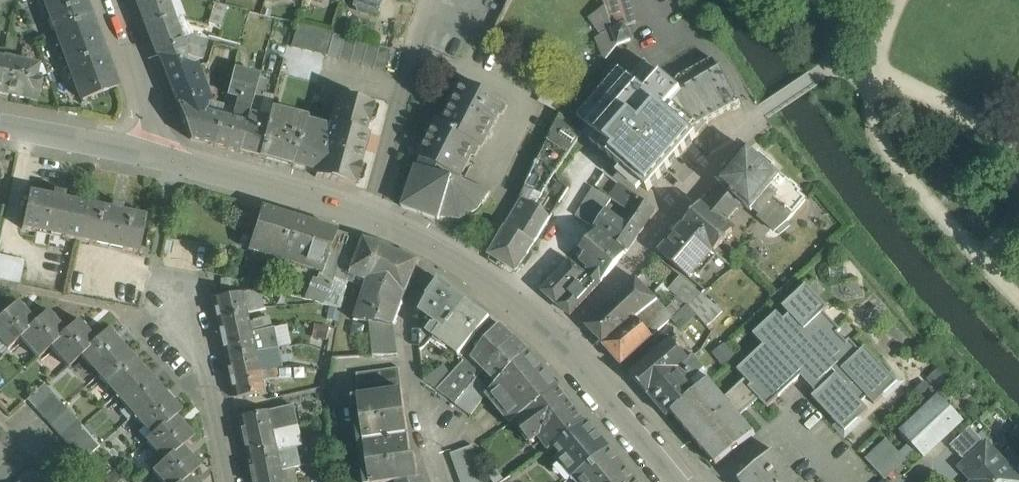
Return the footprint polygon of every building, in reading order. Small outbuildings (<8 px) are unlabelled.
[(98,36),(85,0),(44,0),(63,50),(98,36)] [(146,26),(163,20),(173,16),(184,19),(177,0),(136,0),(146,26)] [(353,4),(356,5),(359,10),(370,14),(375,11),(377,12),(381,0),(355,0),(353,4)] [(625,26),(637,21),(631,0),(602,0),(610,22),(622,18),(625,26)] [(229,7),(215,3),(209,23),(222,27),(229,7)] [(163,20),(175,53),(186,56),(199,60),(203,57),(207,43),(187,37),(182,39),(173,16),(163,20)] [(610,22),(613,30),(625,26),(622,18),(610,22)] [(175,53),(163,20),(146,26),(155,48),(175,53)] [(333,33),(298,24),(291,47),(326,56),(333,34),(333,33)] [(625,26),(613,30),(618,44),(630,39),(625,26)] [(390,50),(333,34),(327,56),(384,71),(390,50)] [(98,36),(63,50),(82,100),(117,86),(98,36)] [(193,65),(185,63),(186,56),(175,53),(155,48),(177,104),(177,105),(206,112),(208,104),(200,82),(204,80),(198,66),(194,67),(193,65)] [(4,57),(4,59),(0,77),(0,93),(13,96),(20,61),(4,57)] [(646,62),(633,77),(616,63),(566,120),(586,138),(646,189),(648,191),(651,189),(650,189),(663,174),(664,174),(667,170),(666,170),(679,155),(680,156),(683,152),(682,151),(694,136),(695,137),(698,134),(697,133),(707,122),(706,121),(730,108),(734,109),(738,107),(739,103),(720,68),(718,69),(713,59),(681,76),(688,89),(678,94),(674,85),(662,75),(662,76),(646,62)] [(38,65),(20,61),(13,96),(30,100),(33,89),(37,90),(40,76),(36,75),(38,65)] [(246,72),(233,69),(227,92),(226,94),(226,95),(239,98),(246,72)] [(233,120),(221,117),(214,146),(238,152),(245,124),(249,113),(254,94),(258,77),(259,76),(246,72),(239,98),(233,120)] [(267,80),(258,77),(254,94),(263,96),(263,93),(267,80)] [(441,168),(482,91),(464,82),(443,124),(438,121),(419,156),(422,158),(441,168)] [(482,91),(441,168),(460,177),(477,144),(482,146),(499,113),(500,113),(504,104),(505,103),(482,91)] [(257,115),(249,113),(245,124),(238,152),(238,153),(258,158),(270,110),(274,96),(263,93),(263,96),(257,115)] [(263,96),(254,94),(249,113),(257,115),(263,96)] [(372,104),(337,95),(328,130),(305,124),(291,166),(291,167),(316,173),(315,177),(341,184),(342,183),(354,186),(354,184),(355,184),(360,168),(359,167),(368,136),(364,135),(367,123),(368,123),(373,106),(372,106),(372,104)] [(206,112),(177,105),(177,104),(177,105),(178,106),(177,106),(191,140),(214,146),(221,117),(206,112)] [(270,110),(258,158),(290,167),(291,166),(305,124),(306,120),(270,110)] [(781,176),(747,148),(718,182),(742,203),(752,211),(754,209),(760,214),(769,204),(776,211),(767,221),(777,230),(787,222),(806,199),(780,177),(781,176)] [(441,168),(422,158),(419,167),(417,166),(402,207),(439,220),(440,217),(460,219),(478,210),(489,193),(490,191),(488,190),(488,191),(464,182),(465,179),(460,177),(441,168)] [(646,189),(612,161),(605,173),(617,182),(622,185),(633,194),(633,195),(639,199),(646,189)] [(617,182),(605,173),(595,187),(604,193),(612,184),(614,185),(617,182)] [(569,188),(554,177),(551,181),(552,181),(550,184),(546,182),(543,188),(549,192),(548,193),(561,201),(569,188)] [(536,184),(528,179),(527,184),(524,195),(522,198),(528,201),(536,184)] [(742,203),(720,184),(703,204),(725,223),(742,203)] [(87,204),(64,199),(65,194),(54,191),(53,196),(29,191),(22,228),(80,241),(87,204)] [(639,199),(633,195),(633,194),(623,207),(629,211),(623,219),(642,230),(655,210),(639,199)] [(522,198),(490,255),(516,272),(535,244),(551,218),(541,208),(528,201),(522,198)] [(703,204),(701,203),(683,224),(714,249),(713,250),(714,252),(733,230),(725,223),(703,204)] [(123,206),(112,204),(111,209),(87,204),(80,241),(139,253),(146,216),(122,211),(123,206)] [(623,207),(620,205),(615,212),(622,218),(623,219),(629,211),(623,207)] [(337,231),(261,208),(250,243),(321,265),(323,265),(337,231)] [(623,219),(622,218),(616,229),(611,238),(627,251),(628,251),(642,230),(623,219)] [(616,229),(608,222),(607,223),(606,222),(604,224),(605,226),(602,229),(611,238),(616,229)] [(683,224),(660,252),(690,277),(713,250),(714,249),(683,224)] [(611,238),(599,229),(583,248),(588,254),(582,261),(590,267),(588,270),(589,271),(601,282),(628,251),(627,251),(611,238)] [(323,265),(321,265),(308,300),(322,304),(349,235),(337,231),(323,265)] [(419,260),(379,244),(361,239),(347,274),(348,274),(346,282),(357,284),(359,278),(365,281),(359,297),(354,318),(369,321),(394,325),(419,260)] [(0,257),(0,279),(19,283),(24,262),(0,257)] [(570,261),(542,291),(558,305),(586,275),(586,274),(570,261)] [(586,275),(558,305),(571,315),(601,282),(589,271),(586,274),(586,275)] [(636,279),(618,296),(615,294),(613,296),(615,298),(609,304),(607,301),(604,304),(606,307),(603,310),(602,308),(600,310),(601,311),(597,316),(596,315),(595,316),(595,317),(586,326),(603,345),(604,344),(658,300),(636,279)] [(693,280),(662,306),(672,318),(674,319),(688,306),(705,290),(693,280)] [(440,281),(429,296),(421,312),(437,323),(442,327),(444,328),(465,300),(440,281)] [(777,312),(753,334),(764,345),(738,370),(746,378),(725,398),(740,416),(760,399),(768,407),(779,397),(801,376),(817,393),(812,397),(832,417),(845,432),(858,420),(869,410),(862,403),(868,397),(874,405),(885,395),(884,395),(898,383),(884,368),(865,347),(860,352),(850,340),(847,343),(838,333),(841,331),(824,312),(828,308),(819,299),(806,285),(792,298),(783,307),(789,314),(784,319),(777,312)] [(241,293),(213,299),(217,320),(246,313),(243,302),(241,293)] [(706,295),(691,310),(709,326),(723,311),(706,295)] [(255,299),(243,302),(246,313),(257,310),(255,299)] [(465,300),(444,328),(442,327),(439,331),(434,338),(459,356),(464,350),(477,335),(490,318),(465,300)] [(658,300),(604,344),(622,365),(672,318),(662,306),(658,300)] [(0,318),(0,339),(8,348),(20,337),(36,322),(18,302),(0,318)] [(710,332),(688,306),(674,319),(698,348),(704,340),(710,332)] [(36,322),(20,337),(38,356),(50,346),(67,331),(49,311),(36,322)] [(340,312),(331,357),(343,357),(345,346),(343,346),(346,328),(349,315),(340,312)] [(437,323),(421,312),(420,329),(421,350),(425,348),(434,338),(439,331),(434,327),(437,323)] [(246,313),(217,320),(221,339),(271,327),(269,317),(256,320),(256,321),(248,323),(246,313)] [(490,318),(477,335),(486,342),(500,326),(490,318)] [(67,331),(50,346),(68,366),(80,355),(97,340),(79,320),(67,331)] [(394,325),(369,321),(372,356),(398,355),(394,325)] [(474,357),(473,358),(484,370),(515,339),(500,326),(486,342),(474,357)] [(271,327),(221,339),(226,359),(252,352),(254,352),(278,348),(274,327),(271,327)] [(97,340),(80,355),(98,375),(127,349),(109,329),(97,340)] [(717,338),(711,331),(710,332),(704,340),(711,344),(717,338)] [(484,370),(474,380),(456,404),(471,415),(489,392),(505,375),(528,351),(515,339),(484,370)] [(671,341),(632,376),(648,395),(689,361),(671,341)] [(731,341),(714,348),(719,361),(736,354),(731,341)] [(127,349),(98,375),(116,395),(145,370),(127,349)] [(474,357),(464,350),(459,356),(464,360),(468,354),(473,358),(474,357)] [(502,406),(543,369),(528,351),(505,375),(489,392),(502,406)] [(252,352),(226,359),(230,378),(259,372),(257,362),(254,352),(252,352)] [(451,375),(437,390),(456,404),(473,381),(474,380),(484,370),(473,358),(468,354),(464,360),(463,362),(451,375)] [(274,358),(257,362),(259,372),(276,368),(274,358)] [(689,361),(648,395),(667,417),(672,412),(698,390),(685,375),(687,374),(688,375),(696,368),(689,361)] [(444,365),(424,380),(437,390),(451,375),(444,365)] [(399,367),(355,372),(358,396),(402,391),(399,367)] [(276,368),(259,372),(261,381),(278,377),(276,368)] [(543,369),(502,406),(514,422),(516,421),(560,388),(543,369)] [(145,370),(116,395),(134,415),(163,390),(145,370)] [(259,372),(230,378),(234,398),(263,392),(261,381),(259,372)] [(725,398),(709,380),(698,390),(672,412),(716,464),(755,433),(740,416),(725,398)] [(45,385),(29,399),(37,408),(53,394),(45,385)] [(560,388),(516,421),(514,422),(515,422),(531,443),(539,438),(549,451),(555,446),(587,423),(576,408),(575,408),(560,388)] [(163,390),(134,415),(152,435),(175,415),(181,410),(163,390)] [(358,396),(371,481),(398,481),(425,481),(423,477),(419,477),(416,456),(412,457),(402,391),(358,396)] [(53,394),(37,408),(44,417),(61,402),(53,394)] [(940,398),(915,422),(914,420),(899,433),(909,444),(910,442),(924,456),(961,421),(940,398)] [(61,402),(44,417),(52,426),(69,411),(61,402)] [(267,412),(238,418),(243,439),(275,431),(298,426),(293,405),(267,411),(267,412)] [(69,411),(52,426),(60,434),(76,420),(69,411)] [(152,435),(147,440),(165,460),(182,445),(193,435),(175,415),(152,435)] [(76,420),(60,434),(68,443),(84,428),(76,420)] [(587,423),(555,446),(562,454),(556,459),(572,478),(610,450),(587,422),(587,423)] [(275,431),(243,439),(247,458),(295,448),(302,446),(298,426),(275,431)] [(982,440),(970,427),(950,446),(966,463),(983,447),(982,446),(982,440)] [(84,428),(68,443),(76,452),(92,437),(84,428)] [(92,437),(76,452),(83,460),(100,445),(92,437)] [(886,439),(866,458),(872,465),(892,446),(886,439)] [(154,470),(164,481),(181,481),(189,475),(200,465),(182,445),(165,460),(154,470)] [(450,453),(461,481),(486,481),(473,445),(450,453)] [(892,446),(872,465),(884,478),(904,459),(892,446)] [(995,454),(992,456),(983,447),(966,463),(961,468),(973,481),(974,480),(975,481),(1016,481),(1011,477),(1014,474),(995,454)] [(295,448),(247,458),(251,478),(284,471),(300,467),(295,448)] [(572,478),(575,481),(636,481),(637,481),(610,450),(572,478)] [(775,451),(739,481),(740,481),(800,481),(775,451)] [(251,478),(252,481),(282,481),(282,480),(286,479),(284,471),(251,478)]
